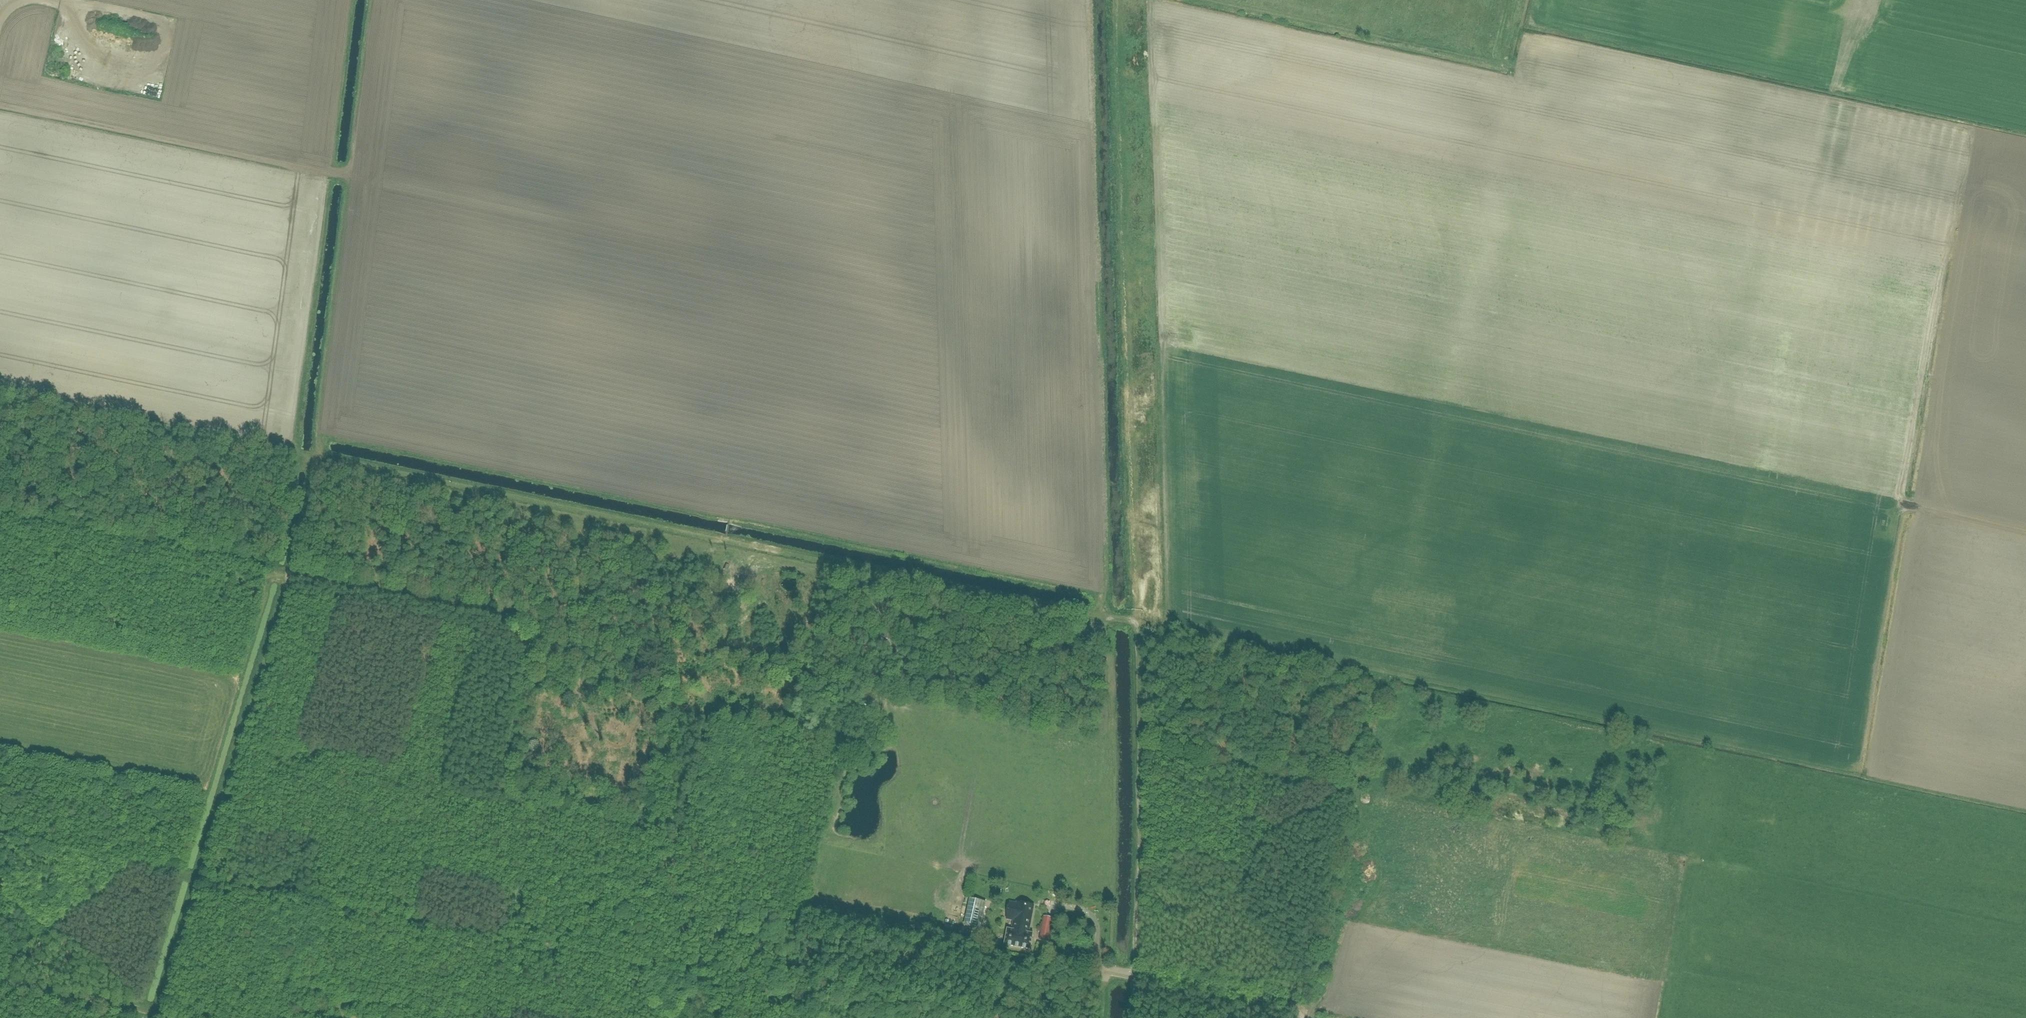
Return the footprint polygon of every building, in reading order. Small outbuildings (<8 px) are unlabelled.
[(885,630),(874,633),(878,648),(888,646),(886,641),(888,640),(885,630)] [(979,930),(986,903),(971,899),(965,926),(979,930)] [(1007,920),(1013,921),(1012,930),(1008,929),(1007,929),(1007,930),(1005,944),(1004,944),(1004,945),(1005,945),(1029,950),(1030,950),(1030,949),(1033,935),(1033,934),(1032,934),(1029,933),(1031,920),(1030,920),(1031,914),(1032,915),(1034,906),(1017,903),(1017,904),(1010,903),(1009,911),(1010,911),(1010,914),(1008,913),(1007,920)] [(1048,942),(1053,919),(1044,917),(1039,940),(1048,942)]
